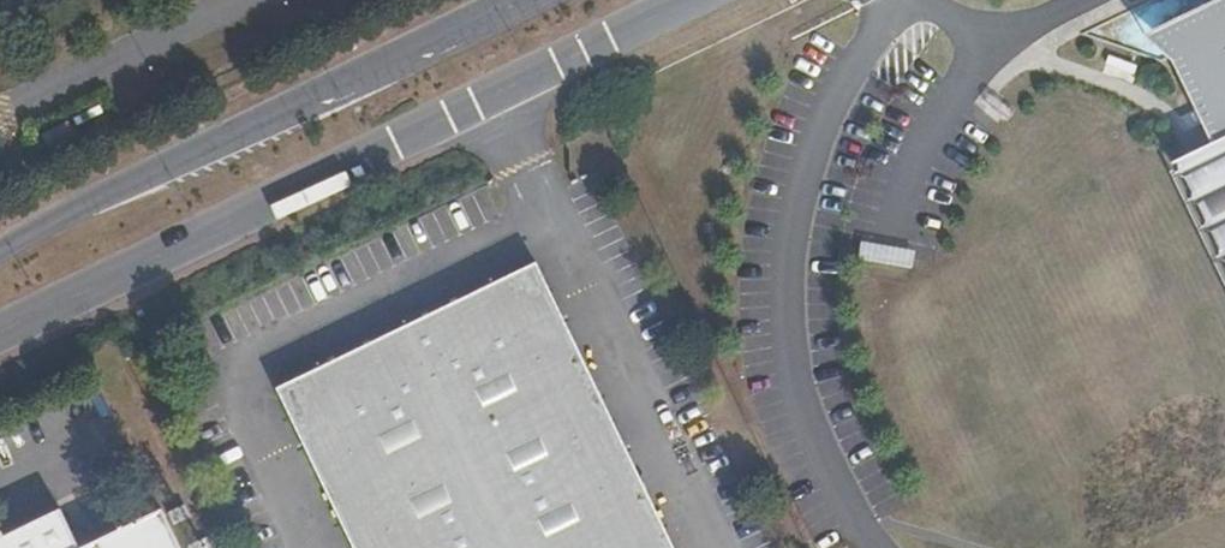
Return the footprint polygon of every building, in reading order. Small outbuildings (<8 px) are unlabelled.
[(1157,28),(1170,53),(1204,121),(1214,142),(1181,159),(1224,251),(1224,0),(1215,0),(1157,28)] [(279,388),(355,547),(673,547),(538,262),(279,388)] [(185,504),(169,511),(175,523),(190,516),(185,504)] [(80,547),(61,508),(5,534),(0,529),(0,547),(181,547),(162,509),(80,547)]
